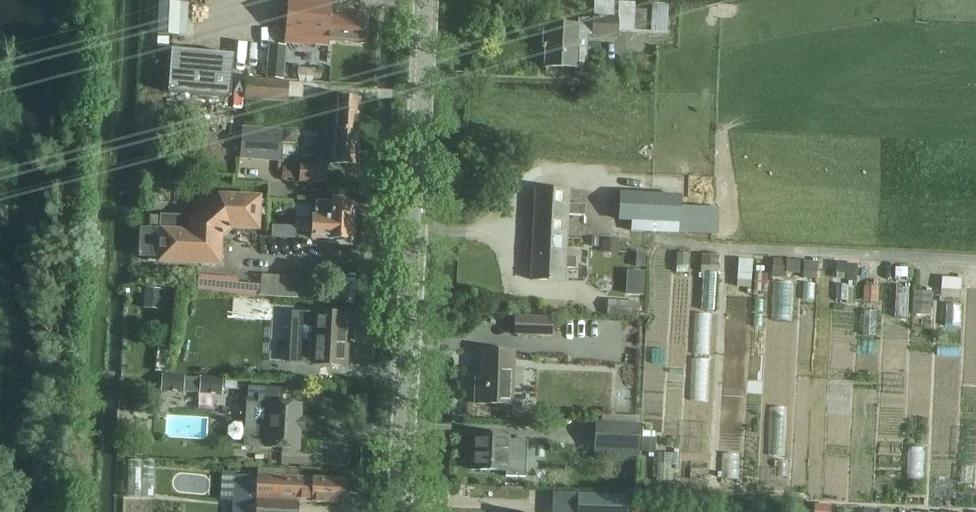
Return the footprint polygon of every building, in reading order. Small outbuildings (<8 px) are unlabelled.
[(331,0),(288,0),(285,43),(328,46),(329,41),(330,16),(331,0)] [(158,3),(157,36),(177,37),(179,5),(158,3)] [(593,10),(592,26),(544,24),(543,37),(546,38),(545,67),(575,69),(576,49),(586,49),(587,37),(617,38),(617,33),(666,35),(667,13),(593,10)] [(330,16),(329,41),(364,43),(366,19),(330,16)] [(233,56),(171,51),(167,93),(230,98),(233,56)] [(288,82),(246,79),(244,100),(287,103),(288,82)] [(321,99),(320,131),(322,131),(334,132),(357,133),(358,100),(336,99),(321,99)] [(280,162),(282,130),(241,127),(239,160),(280,162)] [(322,131),(320,163),(332,164),(355,165),(357,133),(334,132),(322,131)] [(298,180),(298,183),(326,185),(328,165),(300,163),(299,168),(282,167),(281,179),(298,180)] [(534,236),(565,237),(566,216),(584,216),(584,205),(566,205),(567,191),(536,190),(534,236)] [(681,196),(652,195),(619,193),(618,219),(631,220),(630,232),(704,236),(705,207),(680,205),(681,196)] [(140,230),(139,256),(159,258),(158,261),(219,265),(221,238),(230,232),(230,228),(257,230),(258,199),(217,197),(208,205),(202,199),(194,208),(198,213),(192,219),(161,217),(160,231),(140,230)] [(331,204),(315,203),(314,217),(312,217),(311,239),(328,239),(328,241),(349,242),(351,203),(331,202),(331,204)] [(531,280),(563,281),(564,268),(574,269),(574,258),(564,258),(565,237),(534,236),(532,256),(531,280)] [(193,290),(258,297),(259,285),(194,278),(193,290)] [(639,302),(607,300),(606,316),(638,318),(639,302)] [(292,314),(290,363),(311,364),(311,365),(347,367),(348,348),(345,347),(345,337),(347,315),(314,313),(314,315),(292,314)] [(515,317),(515,335),(551,336),(551,318),(515,317)] [(514,352),(480,350),(480,386),(475,386),(474,404),(512,405),(514,352)] [(162,376),(161,390),(183,392),(184,378),(162,376)] [(184,378),(183,392),(199,393),(200,379),(184,378)] [(200,379),(199,393),(222,394),(223,380),(200,379)] [(281,389),(247,387),(243,446),(298,449),(301,406),(280,405),(281,389)] [(639,451),(640,425),(596,423),(595,449),(639,451)] [(472,436),(471,470),(505,471),(505,477),(525,477),(526,441),(508,440),(508,437),(472,436)] [(143,448),(127,446),(126,454),(142,456),(143,448)] [(126,465),(124,496),(138,497),(153,498),(155,467),(155,463),(140,462),(126,462),(126,465)] [(255,511),(297,511),(297,503),(343,505),(343,480),(299,478),(299,472),(257,469),(256,477),(255,511)] [(256,477),(234,476),(234,474),(223,472),(220,499),(233,500),(232,511),(255,511),(256,477)] [(577,511),(626,511),(626,496),(578,495),(577,511)]
